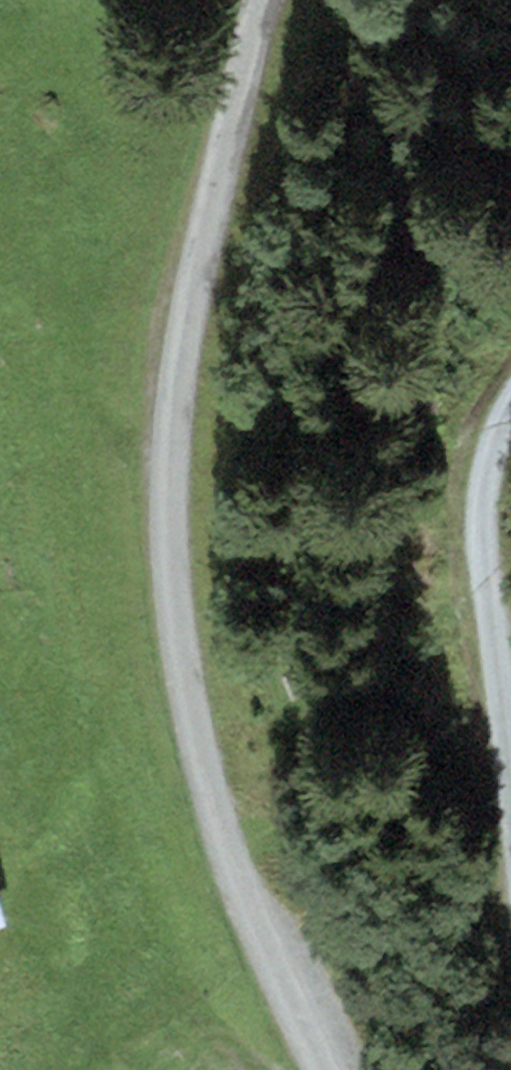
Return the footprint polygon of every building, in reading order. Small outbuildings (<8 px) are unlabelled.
[(0,873),(0,922),(13,918),(0,873)]
